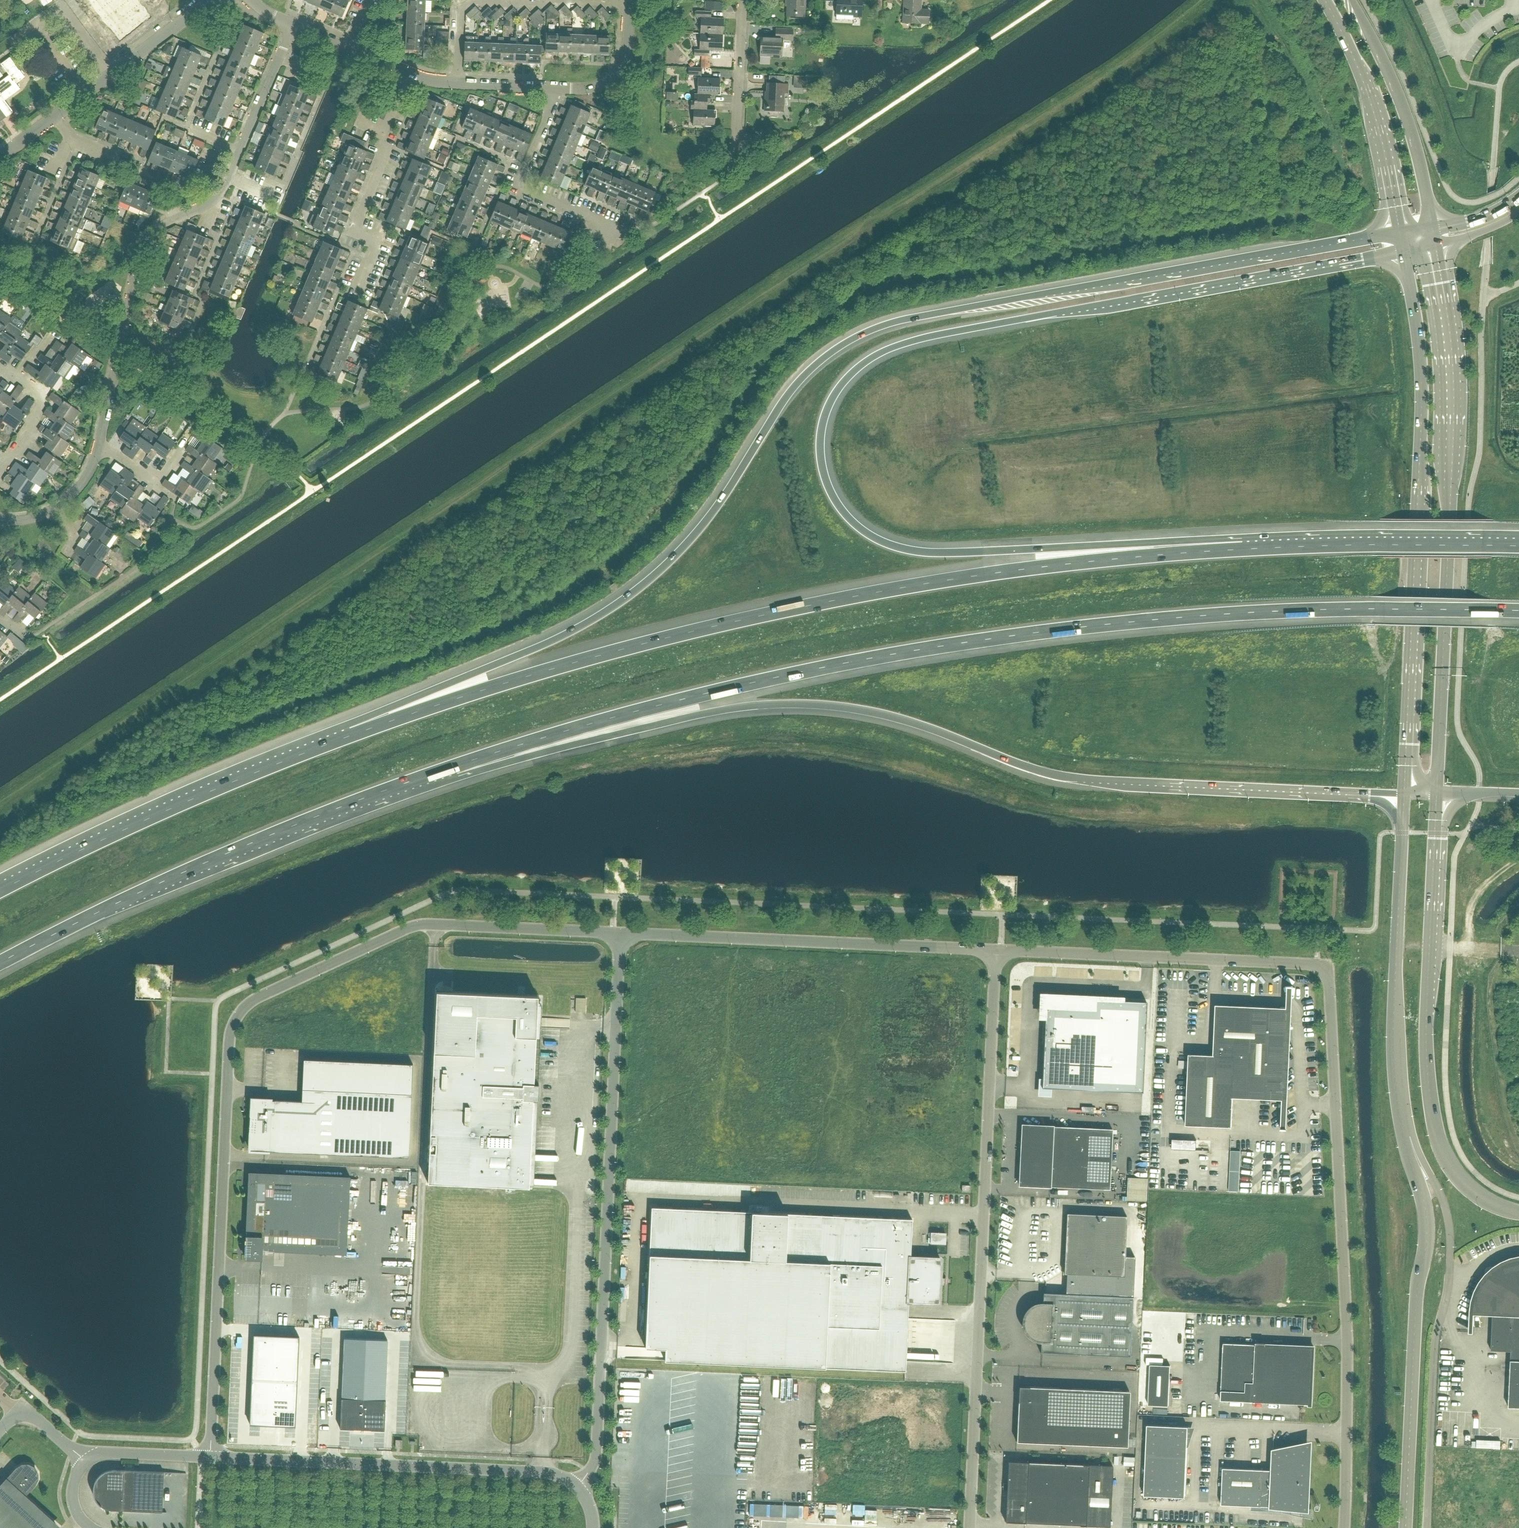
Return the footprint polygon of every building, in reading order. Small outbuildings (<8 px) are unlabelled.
[(111,26),(123,17),(131,29),(148,16),(136,0),(91,0),(111,26)] [(319,8),(330,13),(335,0),(322,0),(319,8)] [(348,0),(335,0),(330,13),(342,18),(349,0),(348,0)] [(407,11),(425,12),(426,0),(407,0),(407,11)] [(805,0),(786,0),(785,6),(787,6),(786,16),(804,17),(805,0)] [(862,0),(824,0),(836,1),(836,19),(837,19),(837,14),(860,15),(860,20),(861,20),(862,0)] [(920,24),(929,24),(930,9),(921,8),(921,0),(904,0),(902,22),(920,24)] [(560,14),(558,11),(551,5),(544,11),(547,13),(547,19),(554,19),(555,18),(560,14)] [(573,15),(571,12),(565,5),(560,9),(568,19),(573,15)] [(481,13),(479,11),(475,6),(466,14),(470,19),(473,17),(477,21),(481,17),(479,15),(481,13)] [(586,15),(583,12),(577,6),(572,10),(581,19),(586,15)] [(598,16),(595,13),(590,6),(585,11),(593,20),(598,16)] [(483,20),(486,17),(490,22),(494,18),(491,16),(498,9),(496,7),(492,11),(488,7),(481,13),(479,15),(481,17),(483,20)] [(501,7),(498,9),(491,16),(494,18),(496,20),(505,12),(501,7)] [(602,7),(597,11),(606,21),(611,16),(602,7)] [(513,8),(507,14),(504,16),(508,21),(518,13),(513,8)] [(517,17),(519,19),(521,21),(530,13),(526,8),(517,17)] [(540,16),(543,14),(538,9),(529,17),(531,20),(529,22),(535,28),(544,20),(540,16)] [(425,25),(425,12),(407,11),(406,24),(425,25)] [(700,34),(723,35),(724,18),(711,18),(711,12),(696,11),(696,18),(700,18),(700,34)] [(424,33),(425,25),(406,24),(405,37),(424,38),(429,38),(429,33),(424,33)] [(244,25),(239,36),(259,44),(263,33),(244,25)] [(236,34),(238,29),(232,26),(230,32),(236,34)] [(119,37),(124,34),(119,27),(114,31),(119,37)] [(560,34),(559,34),(558,52),(570,53),(571,34),(572,34),(572,28),(567,28),(565,31),(560,31),(560,34)] [(792,40),(793,29),(776,28),(776,36),(761,35),(760,56),(781,57),(782,40),(792,40)] [(1430,38),(1439,33),(1437,28),(1428,33),(1430,38)] [(546,33),(545,46),(545,52),(558,52),(559,34),(546,33)] [(570,53),(583,53),(584,35),(572,34),(571,34),(570,53)] [(723,35),(700,34),(699,50),(694,49),(694,56),(709,57),(709,51),(722,51),(723,35)] [(596,36),(584,35),(583,53),(595,54),(596,36)] [(254,54),(259,44),(239,36),(238,40),(234,39),(228,36),(226,42),(235,46),(254,54)] [(485,43),(478,43),(477,61),(489,62),(490,43),(491,43),(491,37),(485,36),(485,43)] [(596,36),(595,54),(609,55),(610,36),(596,36)] [(424,45),(424,38),(405,37),(405,50),(428,51),(429,45),(424,45)] [(502,62),(503,44),(503,38),(498,38),(498,43),(491,43),(490,43),(489,62),(502,62)] [(510,44),(503,44),(502,62),(515,63),(516,44),(516,38),(511,38),(510,44)] [(515,63),(527,64),(528,45),(529,38),(526,38),(523,40),(523,45),(516,44),(515,63)] [(448,40),(436,39),(436,47),(448,48),(448,40)] [(464,61),(477,61),(478,43),(465,42),(464,61)] [(172,54),(174,48),(167,45),(165,51),(172,54)] [(540,64),(541,51),(545,52),(545,46),(528,45),(527,64),(540,64)] [(63,53),(66,56),(72,50),(68,46),(63,53)] [(250,65),(254,54),(235,46),(233,51),(230,49),(224,47),(221,52),(227,55),(231,56),(250,65)] [(182,47),(178,58),(197,66),(200,61),(203,63),(208,65),(211,59),(205,57),(202,56),(182,47)] [(7,117),(13,112),(5,100),(20,88),(16,83),(25,77),(20,69),(27,64),(17,51),(1,64),(10,75),(0,82),(0,108),(7,117)] [(246,75),(250,65),(231,56),(229,61),(225,60),(219,57),(217,63),(226,67),(246,75)] [(193,77),(197,66),(178,58),(173,69),(193,77)] [(241,85),(246,75),(226,67),(224,71),(215,67),(213,73),(222,77),(241,85)] [(701,76),(701,68),(688,67),(688,75),(701,76)] [(191,82),(194,83),(200,86),(202,80),(196,78),(193,77),(173,69),(169,79),(189,87),(191,82)] [(237,95),(241,85),(222,77),(220,82),(211,78),(208,83),(218,87),(237,95)] [(693,101),(712,102),(710,102),(710,92),(720,93),(720,92),(719,92),(720,79),(692,77),(692,78),(698,78),(697,95),(695,95),(695,92),(694,92),(694,101),(693,101)] [(184,97),(189,87),(169,79),(165,89),(184,97)] [(765,100),(765,108),(765,109),(763,109),(783,111),(783,92),(787,92),(787,84),(767,83),(767,100),(765,100)] [(290,84),(285,95),(305,104),(307,98),(315,102),(317,96),(310,92),(290,84)] [(233,106),(237,95),(218,87),(216,92),(212,90),(206,88),(204,94),(209,96),(213,98),(233,106)] [(195,96),(198,91),(192,88),(190,94),(195,96)] [(180,108),(184,97),(165,89),(160,100),(180,108)] [(427,98),(422,109),(442,117),(446,108),(449,101),(432,94),(430,100),(427,98)] [(307,104),(305,104),(285,95),(281,106),(301,114),(303,109),(305,110),(310,112),(313,107),(307,104)] [(228,116),(233,106),(213,98),(211,102),(202,98),(200,104),(205,106),(209,108),(228,116)] [(175,119),(180,108),(160,100),(156,111),(175,119)] [(712,103),(712,102),(693,101),(694,101),(691,101),(690,108),(690,110),(691,110),(691,108),(693,108),(692,125),(713,126),(713,130),(714,130),(715,113),(716,113),(716,112),(706,112),(707,103),(712,103)] [(569,110),(566,109),(563,108),(561,107),(560,108),(558,113),(566,116),(586,124),(590,113),(571,105),(569,110)] [(296,125),(301,114),(281,106),(280,108),(277,116),(296,125)] [(106,132),(114,113),(103,108),(95,128),(106,132)] [(204,119),(224,127),(228,116),(209,108),(207,113),(203,111),(198,109),(195,115),(201,117),(204,119)] [(472,132),(481,113),(470,108),(462,128),(467,130),(466,132),(464,138),(469,140),(472,132)] [(437,128),(442,117),(422,109),(420,114),(412,111),(410,117),(414,118),(418,120),(418,119),(437,128)] [(124,117),(114,113),(106,132),(116,137),(124,117)] [(483,136),(491,117),(481,113),(472,132),(477,134),(474,142),(479,144),(483,137),(483,136)] [(292,135),(296,125),(277,116),(272,127),(292,135)] [(566,116),(562,126),(581,134),(586,124),(566,116)] [(124,117),(116,137),(127,141),(135,122),(124,117)] [(493,141),(501,121),(491,117),(483,136),(483,137),(489,139),(488,142),(487,141),(484,146),(490,149),(492,143),(493,141)] [(418,120),(413,130),(433,138),(437,128),(418,119),(418,120)] [(503,145),(511,126),(501,121),(493,141),(498,143),(495,151),(500,153),(503,145)] [(145,126),(135,122),(127,141),(132,143),(128,151),(134,153),(137,146),(145,126)] [(137,146),(148,150),(156,131),(145,126),(137,146)] [(511,126),(503,145),(514,150),(522,130),(511,126)] [(581,134),(562,126),(560,131),(552,128),(550,133),(557,137),(558,136),(577,145),(581,134)] [(287,145),(292,135),(272,127),(268,137),(287,145)] [(413,130),(409,140),(428,148),(433,138),(413,130)] [(521,162),(524,154),(533,135),(522,130),(514,150),(519,152),(516,160),(521,162)] [(103,140),(105,134),(100,132),(97,138),(103,140)] [(373,160),(375,155),(367,151),(364,150),(367,143),(349,135),(344,133),(340,141),(347,144),(343,154),(363,162),(365,157),(373,160)] [(573,155),(577,145),(558,136),(557,137),(555,141),(548,138),(545,144),(553,147),(573,155)] [(285,151),(287,151),(293,154),(295,148),(287,145),(268,137),(264,147),(283,155),(285,151)] [(424,159),(428,148),(409,140),(407,145),(399,142),(397,148),(402,150),(404,151),(424,159)] [(156,142),(148,162),(153,164),(152,167),(149,172),(155,175),(157,169),(159,166),(158,166),(167,146),(156,142)] [(177,151),(167,146),(158,166),(159,166),(169,170),(177,151)] [(291,159),(283,155),(264,147),(259,158),(279,166),(281,161),(288,164),(291,159)] [(541,154),(549,157),(568,165),(573,155),(553,147),(551,152),(543,148),(541,154)] [(187,155),(177,151),(169,170),(174,173),(173,176),(178,178),(179,175),(187,155)] [(365,163),(363,162),(343,154),(339,164),(358,173),(358,172),(360,168),(362,169),(368,171),(370,165),(365,163)] [(190,179),(198,160),(187,155),(179,175),(184,177),(183,180),(181,186),(186,188),(189,183),(190,179)] [(495,170),(497,171),(503,173),(505,167),(498,164),(478,156),(473,167),(493,175),(495,170)] [(564,176),(568,165),(549,157),(544,167),(564,176)] [(281,166),(279,166),(259,158),(255,168),(274,177),(276,171),(278,172),(284,174),(286,169),(281,166)] [(432,167),(413,159),(408,169),(427,178),(432,167)] [(542,167),(545,161),(539,159),(537,164),(542,167)] [(239,169),(245,171),(248,164),(242,161),(239,169)] [(354,183),(356,178),(364,181),(366,176),(358,172),(358,173),(339,164),(334,175),(354,183)] [(584,185),(589,187),(586,195),(591,198),(595,190),(594,190),(603,170),(592,166),(584,185)] [(473,167),(469,177),(489,186),(489,185),(491,181),(498,184),(501,178),(493,175),(473,167)] [(559,187),(564,176),(544,167),(540,178),(559,187)] [(73,177),(76,179),(96,187),(100,176),(81,168),(79,173),(70,169),(67,175),(73,177)] [(423,188),(427,178),(408,169),(404,180),(423,188)] [(45,184),(49,185),(54,188),(56,182),(51,180),(48,178),(28,170),(23,181),(43,189),(45,184)] [(613,174),(603,170),(594,190),(595,190),(599,192),(596,200),(602,202),(605,194),(613,174)] [(165,179),(168,174),(162,171),(160,177),(165,179)] [(610,196),(609,198),(606,204),(612,206),(615,198),(623,179),(613,174),(605,194),(610,196)] [(362,186),(354,183),(334,175),(330,185),(350,193),(352,188),(359,192),(362,186)] [(469,177),(465,188),(484,196),(487,188),(489,189),(488,192),(494,194),(496,188),(489,185),(489,186),(469,177)] [(92,197),(96,187),(76,179),(74,183),(71,182),(65,180),(63,185),(69,188),(72,189),(92,197)] [(634,183),(623,179),(615,198),(620,200),(619,203),(617,208),(622,211),(625,205),(625,203),(634,183)] [(419,198),(423,188),(404,180),(401,185),(394,181),(391,187),(399,190),(419,198)] [(41,194),(44,196),(50,198),(52,192),(43,189),(23,181),(19,191),(39,199),(41,194)] [(130,206),(138,187),(127,182),(119,201),(130,206)] [(630,205),(629,207),(627,212),(633,215),(636,207),(644,188),(634,183),(625,203),(630,205)] [(345,204),(350,193),(330,185),(325,195),(345,204)] [(149,191),(138,187),(130,206),(140,210),(149,191)] [(492,199),(484,196),(465,188),(460,198),(480,206),(482,201),(490,204),(492,199)] [(655,192),(644,188),(636,207),(641,209),(638,217),(648,221),(656,200),(652,199),(655,192)] [(87,208),(92,197),(72,189),(70,194),(67,192),(61,190),(59,196),(64,198),(68,199),(87,208)] [(414,209),(419,198),(399,190),(397,195),(389,192),(387,197),(395,201),(395,200),(414,209)] [(39,199),(19,191),(15,201),(34,210),(39,199)] [(149,191),(140,210),(151,215),(159,195),(149,191)] [(501,193),(498,199),(504,201),(506,196),(501,193)] [(341,214),(345,204),(325,195),(321,206),(341,214)] [(487,209),(480,206),(460,198),(456,208),(475,216),(476,216),(478,211),(485,215),(487,209)] [(515,206),(517,200),(511,198),(509,204),(515,206)] [(83,218),(87,208),(68,199),(66,204),(62,203),(57,201),(54,206),(60,208),(63,210),(83,218)] [(410,219),(414,209),(395,200),(395,201),(393,205),(385,202),(383,207),(390,211),(410,219)] [(30,220),(34,210),(15,201),(10,212),(30,220)] [(500,225),(508,206),(497,201),(489,221),(500,225)] [(522,202),(519,208),(518,210),(519,210),(510,230),(521,234),(529,215),(524,213),(527,205),(522,202)] [(265,214),(245,205),(243,211),(235,207),(233,213),(240,216),(260,224),(265,214)] [(337,224),(338,219),(346,223),(349,217),(341,214),(321,206),(317,216),(336,224),(337,224)] [(519,210),(518,210),(508,206),(500,225),(510,230),(519,210)] [(535,215),(538,209),(532,207),(530,212),(535,215)] [(1467,207),(1461,210),(1466,217),(1471,214),(1467,207)] [(471,226),(475,216),(456,208),(451,218),(471,227),(471,226)] [(87,220),(83,218),(63,210),(61,214),(58,213),(52,211),(50,216),(59,220),(79,228),(83,230),(87,220)] [(386,221),(405,230),(410,219),(390,211),(386,221)] [(539,219),(531,238),(541,243),(549,223),(545,221),(548,213),(542,211),(539,219)] [(30,220),(10,212),(6,222),(26,230),(28,225),(37,229),(39,223),(30,220)] [(344,227),(337,224),(336,224),(317,216),(313,215),(308,225),(312,226),(312,227),(332,235),(334,230),(342,233),(344,227)] [(529,215),(521,234),(531,238),(539,219),(529,215)] [(549,223),(541,243),(551,247),(560,227),(555,226),(558,218),(553,215),(549,223)] [(256,235),(260,224),(240,216),(238,221),(231,218),(228,224),(236,227),(256,235)] [(479,230),(471,226),(471,227),(451,218),(447,229),(466,238),(469,232),(476,235),(479,230)] [(51,229),(55,231),(78,240),(74,238),(79,228),(59,220),(57,225),(54,223),(48,221),(46,227),(51,229)] [(560,227),(551,247),(562,252),(571,232),(566,230),(569,222),(563,220),(560,227)] [(29,231),(26,230),(6,222),(1,233),(21,241),(23,236),(27,237),(32,239),(35,234),(29,231)] [(236,227),(234,231),(226,228),(224,234),(232,237),(251,245),(256,235),(236,227)] [(206,238),(194,233),(187,230),(182,240),(202,249),(202,248),(204,243),(212,246),(214,241),(206,238)] [(52,236),(49,234),(43,232),(41,237),(47,240),(74,251),(78,240),(55,231),(52,236)] [(407,241),(405,241),(400,238),(398,244),(405,247),(425,255),(429,244),(410,236),(407,241)] [(247,255),(251,245),(232,237),(230,242),(222,238),(220,244),(227,247),(247,255)] [(210,252),(202,248),(202,249),(182,240),(178,251),(197,259),(200,254),(202,255),(207,257),(210,252)] [(338,260),(340,255),(342,256),(348,258),(350,253),(345,250),(323,241),(319,252),(338,260)] [(227,247),(225,252),(218,249),(215,254),(223,258),(243,266),(247,255),(227,247)] [(403,251),(401,251),(396,248),(393,254),(401,257),(420,265),(425,255),(405,247),(403,251)] [(193,269),(197,259),(178,251),(174,261),(193,269)] [(346,263),(338,260),(319,252),(314,262),(334,271),(336,266),(343,269),(346,263)] [(526,253),(524,258),(529,261),(532,255),(526,253)] [(396,267),(416,276),(420,265),(401,257),(399,262),(391,259),(389,264),(396,267)] [(219,268),(238,276),(243,266),(223,258),(221,262),(213,259),(211,265),(219,268)] [(193,269),(174,261),(169,271),(189,280),(189,279),(191,275),(198,278),(201,272),(193,269)] [(332,276),(334,271),(314,262),(310,273),(329,281),(330,281),(332,276)] [(412,286),(416,276),(396,267),(394,272),(387,269),(384,275),(392,278),(392,277),(412,286)] [(234,286),(238,276),(219,268),(214,278),(234,286)] [(197,283),(189,279),(189,280),(169,271),(165,282),(184,290),(187,285),(194,288),(197,283)] [(336,271),(333,277),(339,279),(341,274),(336,271)] [(331,282),(330,281),(329,281),(310,273),(306,283),(325,291),(327,286),(335,290),(337,284),(331,282)] [(407,296),(412,286),(392,277),(392,278),(390,283),(382,279),(380,285),(387,288),(388,288),(407,296)] [(207,288),(210,289),(229,297),(234,286),(214,278),(212,283),(205,280),(201,289),(206,291),(207,288)] [(333,294),(325,291),(306,283),(301,293),(321,302),(321,301),(323,297),(330,300),(333,294)] [(376,295),(383,298),(403,306),(407,296),(388,288),(387,288),(385,293),(378,290),(376,295)] [(173,290),(168,301),(188,309),(190,304),(198,307),(200,301),(192,298),(173,290)] [(329,305),(321,301),(321,302),(301,293),(297,304),(316,312),(318,307),(326,310),(329,305)] [(398,317),(403,306),(383,298),(378,309),(398,317)] [(195,312),(188,309),(168,301),(162,299),(158,309),(164,311),(183,319),(185,314),(193,317),(195,312)] [(335,308),(343,311),(363,320),(367,309),(348,300),(346,306),(338,302),(335,308)] [(380,303),(379,303),(373,300),(370,309),(377,312),(380,303)] [(13,316),(18,309),(8,302),(3,308),(13,316)] [(318,313),(316,312),(297,304),(292,315),(312,323),(314,317),(316,318),(322,321),(324,315),(318,313)] [(9,322),(13,317),(13,316),(11,318),(0,310),(0,335),(9,322)] [(181,325),(183,325),(189,328),(191,322),(183,319),(164,311),(159,322),(179,330),(181,325)] [(358,330),(363,320),(343,311),(341,316),(334,313),(331,318),(337,321),(339,321),(358,330)] [(354,340),(358,330),(339,321),(337,326),(329,323),(327,329),(334,332),(354,340)] [(19,336),(24,330),(23,329),(21,331),(9,322),(0,335),(0,339),(6,343),(1,349),(0,351),(0,357),(3,359),(7,353),(8,351),(19,336)] [(350,350),(354,340),(334,332),(332,337),(325,333),(322,339),(330,342),(350,350)] [(38,346),(43,339),(36,333),(29,343),(19,336),(8,351),(22,360),(34,343),(38,346)] [(75,364),(74,365),(80,369),(81,368),(79,367),(88,354),(90,356),(90,355),(73,343),(69,348),(57,340),(52,349),(59,354),(59,353),(63,356),(75,364)] [(345,361),(350,350),(330,342),(328,347),(320,344),(318,349),(326,353),(326,352),(345,361)] [(321,363),(341,371),(345,361),(326,352),(326,353),(324,357),(316,354),(313,360),(321,363)] [(12,357),(7,353),(3,359),(8,362),(12,357)] [(47,357),(42,353),(38,359),(46,364),(50,367),(61,375),(67,379),(68,379),(66,377),(74,365),(75,364),(63,356),(59,353),(59,354),(53,362),(47,357)] [(86,371),(94,359),(89,356),(81,367),(86,371)] [(336,382),(341,371),(321,363),(319,368),(312,365),(309,370),(336,382)] [(52,388),(61,375),(50,367),(46,364),(40,372),(34,368),(34,367),(29,364),(25,369),(54,390),(54,389),(52,388)] [(2,391),(0,394),(0,412),(4,415),(5,416),(13,404),(13,405),(16,400),(24,388),(18,385),(10,396),(2,391)] [(60,406),(55,414),(54,414),(59,417),(70,424),(79,412),(81,413),(81,412),(64,400),(52,392),(48,398),(60,406)] [(13,405),(13,404),(5,416),(4,415),(0,421),(0,422),(2,420),(15,429),(13,431),(14,431),(26,414),(31,407),(34,402),(29,398),(21,410),(13,405)] [(50,430),(65,441),(65,440),(74,428),(76,429),(76,428),(70,424),(59,417),(54,414),(55,414),(53,412),(47,408),(43,414),(49,417),(55,422),(50,430)] [(119,438),(132,448),(133,448),(136,444),(135,444),(143,432),(130,423),(132,421),(131,421),(119,438)] [(38,430),(43,433),(44,434),(47,428),(42,424),(38,430)] [(147,426),(143,432),(135,444),(136,444),(133,448),(132,448),(131,450),(127,455),(132,459),(136,454),(136,453),(140,447),(148,453),(149,453),(152,449),(152,448),(159,437),(146,429),(148,427),(147,426)] [(71,445),(65,440),(65,441),(50,430),(47,428),(44,434),(43,433),(42,436),(48,440),(44,446),(62,458),(60,456),(69,444),(71,445)] [(213,461),(213,460),(222,448),(224,449),(194,428),(195,429),(191,434),(196,438),(203,442),(197,450),(201,453),(213,461)] [(165,458),(172,449),(177,441),(176,440),(175,442),(163,434),(164,431),(163,431),(159,437),(152,448),(152,449),(149,453),(148,453),(143,460),(149,464),(152,459),(152,458),(156,452),(165,458)] [(198,458),(192,466),(192,467),(196,469),(207,477),(208,476),(216,464),(218,465),(219,465),(213,460),(213,461),(201,453),(197,450),(190,445),(186,450),(198,458)] [(127,455),(131,450),(125,446),(122,452),(127,455)] [(49,473),(55,477),(53,475),(62,463),(64,464),(47,451),(41,460),(35,455),(30,451),(26,457),(33,462),(34,462),(38,464),(38,465),(49,473)] [(198,490),(204,495),(205,494),(203,492),(211,480),(213,481),(214,481),(208,476),(207,477),(196,469),(192,467),(192,466),(185,461),(181,466),(192,474),(187,482),(198,490)] [(40,486),(49,473),(38,465),(38,464),(34,462),(33,462),(28,470),(16,462),(12,467),(24,475),(36,483),(35,483),(41,487),(42,487),(40,486)] [(26,496),(35,483),(36,483),(24,475),(12,467),(9,472),(16,478),(11,486),(14,488),(10,494),(24,504),(28,497),(26,496)] [(125,476),(129,471),(124,467),(120,473),(125,476)] [(124,479),(124,478),(110,469),(98,486),(99,487),(100,485),(113,494),(121,483),(124,479)] [(131,480),(133,478),(135,475),(129,471),(125,476),(124,478),(124,479),(121,483),(126,487),(131,480)] [(189,503),(198,490),(187,482),(183,479),(177,487),(171,483),(166,479),(162,485),(191,505),(191,504),(189,503)] [(126,487),(121,483),(113,494),(109,500),(110,498),(123,507),(131,496),(132,497),(135,492),(134,492),(126,487)] [(139,484),(134,492),(135,492),(132,497),(131,496),(123,507),(119,513),(120,514),(121,512),(134,520),(132,523),(133,523),(137,517),(145,505),(144,505),(137,500),(145,488),(139,484)] [(164,495),(161,498),(160,500),(156,507),(147,501),(144,505),(145,505),(137,517),(149,525),(148,528),(149,528),(169,499),(164,495)] [(88,509),(89,508),(95,502),(90,496),(83,503),(88,509)] [(96,527),(91,535),(90,535),(95,538),(106,546),(106,545),(115,533),(117,534),(118,534),(88,513),(84,519),(90,523),(90,522),(96,527)] [(113,550),(106,545),(106,546),(95,538),(90,535),(91,535),(83,529),(79,535),(91,543),(85,551),(89,554),(90,554),(101,562),(101,561),(110,549),(112,550),(113,550)] [(107,565),(101,561),(101,562),(90,554),(89,554),(85,551),(78,545),(74,551),(80,555),(86,559),(80,567),(98,579),(98,578),(96,577),(105,565),(107,566),(107,565)] [(4,605),(8,601),(7,601),(16,590),(4,580),(5,578),(0,584),(0,602),(4,605)] [(16,590),(7,601),(8,601),(4,605),(0,610),(0,614),(3,617),(8,611),(7,611),(12,605),(19,611),(20,612),(23,608),(23,607),(32,597),(31,596),(20,587),(21,585),(21,584),(16,590)] [(30,625),(32,622),(49,601),(47,603),(35,593),(37,591),(36,590),(31,596),(32,597),(23,607),(23,608),(20,612),(19,611),(14,618),(19,623),(23,617),(28,612),(35,618),(29,625),(30,625)] [(11,633),(8,636),(8,637),(17,644),(20,640),(11,633)] [(436,992),(428,1183),(529,1188),(533,1100),(538,1101),(539,1084),(533,1084),(538,996),(436,992)] [(1043,1043),(1041,1088),(1142,1093),(1146,1002),(1121,1001),(1122,998),(1093,996),(1092,1000),(1095,1000),(1095,1010),(1057,1008),(1057,1006),(1043,1005),(1041,1043),(1043,1043)] [(1189,1054),(1186,1125),(1232,1127),(1234,1087),(1273,1089),(1276,1089),(1278,1088),(1281,1086),(1282,1084),(1283,1082),(1284,1079),(1287,1019),(1286,1016),(1285,1014),(1284,1011),(1282,1010),(1279,1008),(1276,1008),(1227,1006),(1224,1006),(1221,1007),(1219,1009),(1217,1011),(1216,1013),(1216,1016),(1214,1055),(1189,1054)] [(302,1090),(302,1102),(252,1099),(250,1150),(379,1156),(409,1158),(413,1064),(304,1059),(302,1090)] [(1112,1129),(1022,1125),(1019,1185),(1050,1187),(1109,1190),(1112,1129)] [(1208,1159),(1208,1169),(1220,1168),(1220,1159),(1208,1159)] [(350,1177),(249,1172),(248,1174),(249,1174),(246,1259),(261,1259),(262,1245),(346,1249),(349,1179),(350,1179),(350,1177)] [(1126,1199),(1148,1199),(1148,1174),(1126,1174),(1126,1199)] [(778,1208),(778,1192),(758,1192),(758,1200),(764,1200),(764,1208),(778,1208)] [(651,1207),(645,1348),(665,1349),(664,1360),(905,1371),(908,1302),(938,1303),(939,1284),(944,1284),(944,1285),(945,1285),(945,1277),(945,1278),(939,1278),(940,1259),(910,1257),(912,1219),(651,1207)] [(1126,1216),(1066,1213),(1064,1273),(1124,1276),(1126,1216)] [(931,1243),(945,1244),(945,1233),(931,1233),(931,1243)] [(1473,1311),(1492,1312),(1491,1350),(1511,1351),(1508,1407),(1518,1408),(1518,1259),(1511,1261),(1502,1264),(1494,1269),(1493,1270),(1492,1268),(1486,1273),(1488,1275),(1487,1276),(1481,1284),(1477,1292),(1474,1301),(1473,1311)] [(1023,1325),(1023,1327),(1024,1329),(1024,1330),(1025,1332),(1026,1333),(1027,1335),(1028,1336),(1029,1337),(1031,1338),(1032,1339),(1034,1340),(1035,1340),(1037,1341),(1039,1341),(1041,1341),(1040,1353),(1130,1357),(1133,1297),(1043,1292),(1042,1304),(1041,1304),(1039,1304),(1037,1304),(1036,1305),(1034,1305),(1033,1306),(1031,1307),(1030,1308),(1028,1309),(1027,1310),(1026,1311),(1025,1313),(1025,1314),(1024,1316),(1023,1317),(1023,1319),(1023,1320),(1023,1322),(1023,1324),(1023,1325)] [(299,1337),(254,1335),(250,1424),(295,1426),(299,1337)] [(385,1401),(384,1401),(387,1341),(345,1339),(342,1399),(341,1399),(340,1429),(384,1431),(385,1401)] [(1256,1343),(1255,1345),(1223,1343),(1221,1401),(1301,1404),(1311,1404),(1314,1347),(1266,1345),(1266,1343),(1256,1343)] [(1168,1406),(1170,1366),(1150,1365),(1148,1405),(1168,1406)] [(1127,1446),(1129,1391),(1019,1386),(1016,1442),(1127,1446)] [(1181,1406),(1181,1397),(1169,1397),(1169,1407),(1181,1406)] [(1188,1427),(1147,1425),(1144,1495),(1185,1497),(1188,1427)] [(1273,1470),(1223,1468),(1221,1504),(1304,1508),(1307,1446),(1273,1451),(1273,1470)] [(1008,1461),(1005,1522),(1025,1523),(1110,1526),(1112,1466),(1008,1461)] [(23,1497),(35,1484),(38,1478),(37,1472),(34,1467),(28,1464),(22,1464),(19,1466),(17,1468),(0,1486),(0,1527),(57,1527),(23,1497)] [(110,1510),(111,1510),(162,1512),(164,1472),(114,1470),(112,1470),(110,1470),(108,1470),(107,1471),(105,1471),(103,1472),(102,1473),(101,1474),(99,1475),(98,1477),(97,1478),(96,1479),(95,1481),(94,1483),(94,1484),(93,1486),(93,1488),(93,1490),(93,1491),(93,1493),(94,1495),(94,1496),(95,1498),(96,1500),(97,1501),(98,1503),(99,1504),(100,1505),(102,1506),(103,1507),(105,1508),(106,1509),(108,1509),(110,1510)]
